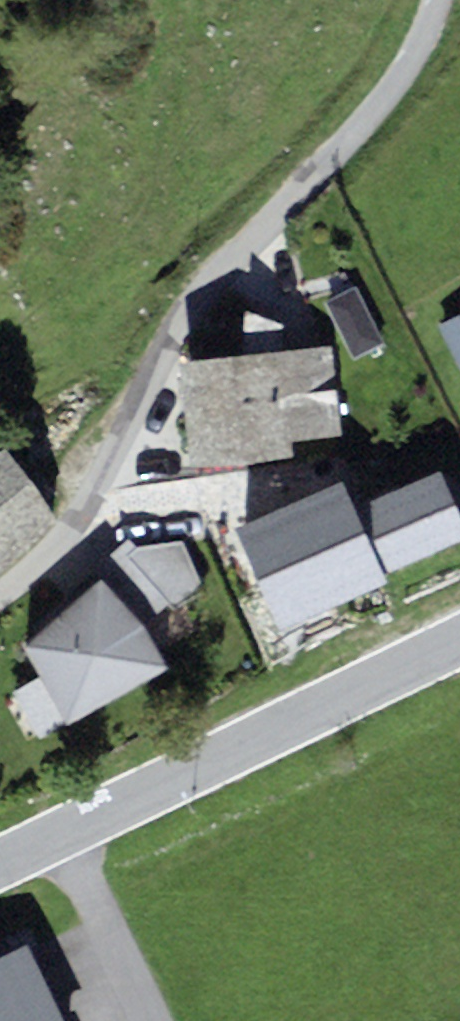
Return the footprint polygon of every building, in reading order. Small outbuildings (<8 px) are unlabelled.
[(244,312),(238,356),(280,353),(284,324),(244,312)] [(437,327),(459,370),(459,315),(437,327)] [(229,357),(245,463),(290,457),(287,441),(342,433),(330,348),(280,353),(238,356),(229,357)] [(229,357),(176,361),(192,471),(245,463),(229,357)] [(0,452),(0,571),(58,522),(5,448),(0,452)] [(389,587),(384,576),(459,542),(459,500),(444,464),(352,504),(342,481),(235,528),(281,634),(389,587)] [(139,547),(127,557),(167,603),(173,610),(205,592),(183,540),(139,547)] [(127,557),(101,579),(142,625),(167,603),(127,557)] [(142,625),(101,579),(24,645),(66,723),(168,674),(142,625)] [(25,942),(59,1016),(61,1020),(77,1020),(38,936),(25,942)] [(0,954),(0,1020),(47,1020),(59,1016),(25,942),(0,954)]
